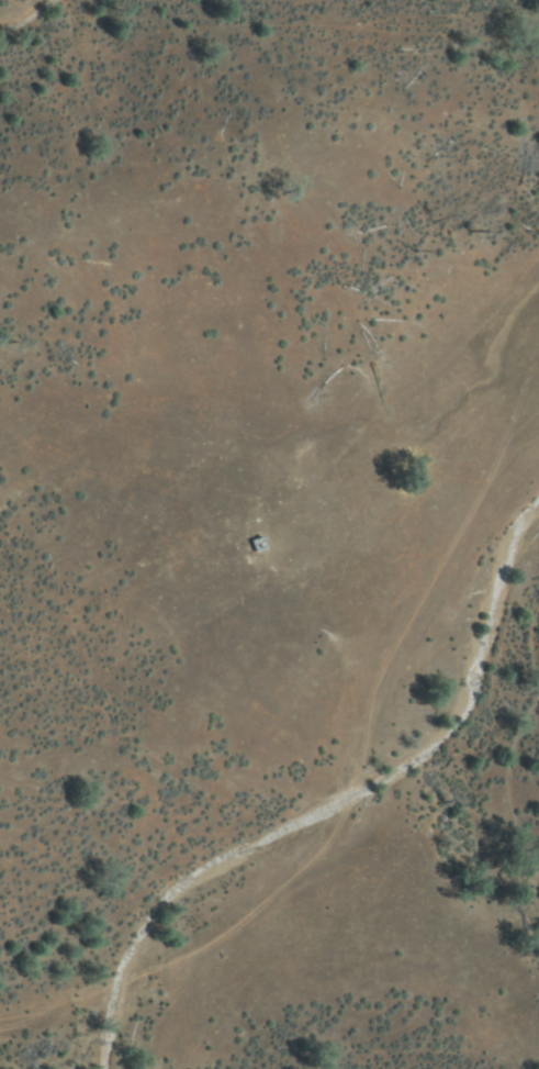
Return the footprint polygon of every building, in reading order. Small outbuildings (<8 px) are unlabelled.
[(255,553),(250,542),(262,537),(266,548),(255,553)]
